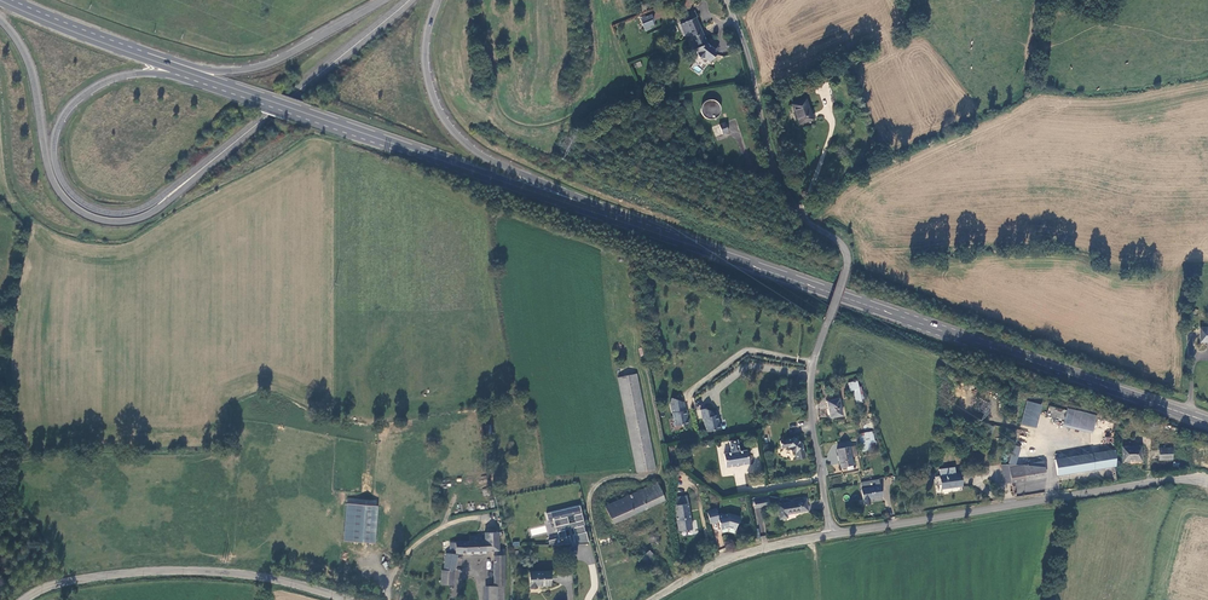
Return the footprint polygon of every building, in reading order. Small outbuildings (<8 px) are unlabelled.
[(687,33),(694,47),(693,51),(696,52),(697,56),(704,57),(708,63),(713,56),(710,54),(714,49),(709,45),(706,47),(704,43),(706,42),(694,17),(696,16),(694,10),(689,13),(689,15),(682,19),(684,22),(678,25),(683,34),(687,33)] [(652,18),(650,14),(638,19),(643,30),(649,28),(648,26),(652,24),(650,19),(652,18)] [(722,109),(721,105),(719,102),(715,99),(711,98),(707,99),(704,101),(701,105),(700,109),(701,113),(703,116),(707,119),(711,120),(715,119),(719,117),(721,113),(722,109)] [(813,119),(805,99),(792,104),(799,123),(813,119)] [(727,132),(724,122),(711,127),(714,137),(727,132)] [(618,378),(638,472),(657,468),(637,374),(618,378)] [(857,381),(849,383),(851,395),(854,395),(856,403),(862,401),(857,381)] [(683,401),(671,398),(669,405),(671,412),(673,413),(675,424),(681,424),(684,425),(687,424),(689,422),(688,420),(687,420),(685,415),(687,414),(686,409),(684,409),(683,401)] [(839,399),(827,401),(830,419),(843,416),(839,399)] [(1043,405),(1027,401),(1021,424),(1037,428),(1043,405)] [(703,407),(699,408),(701,416),(703,416),(704,423),(705,423),(705,424),(706,429),(720,426),(719,421),(716,420),(715,414),(713,415),(712,410),(703,407)] [(1095,415),(1066,409),(1063,423),(1092,430),(1095,415)] [(862,452),(872,450),(870,444),(869,435),(859,437),(862,452)] [(738,439),(730,440),(731,451),(724,452),(726,466),(749,463),(748,460),(749,459),(749,456),(747,455),(747,449),(739,450),(738,439)] [(804,452),(803,442),(795,439),(782,441),(784,449),(790,448),(797,454),(798,460),(804,459),(804,457),(806,456),(805,452),(804,452)] [(1014,445),(1007,465),(1015,465),(1020,448),(1014,445)] [(1142,446),(1124,446),(1124,461),(1142,460),(1142,446)] [(850,447),(836,449),(841,468),(853,465),(852,458),(850,448),(850,447)] [(1115,448),(1055,459),(1058,475),(1116,465),(1115,448)] [(1173,461),(1172,449),(1159,449),(1160,461),(1173,461)] [(1007,465),(1011,483),(1046,477),(1043,461),(1030,464),(1031,466),(1015,465),(1007,465)] [(941,477),(943,489),(962,486),(960,474),(941,477)] [(870,500),(882,497),(879,480),(860,484),(864,505),(870,504),(870,500)] [(657,482),(606,506),(614,523),(665,499),(657,482)] [(678,531),(691,528),(687,495),(674,497),(678,531)] [(756,508),(769,506),(768,498),(754,500),(756,508)] [(808,510),(806,499),(779,503),(781,518),(788,517),(788,514),(808,510)] [(375,542),(377,504),(347,502),(344,539),(375,542)] [(554,518),(557,532),(558,531),(560,537),(549,540),(549,544),(568,544),(572,543),(570,535),(567,536),(566,530),(574,528),(576,534),(573,534),(575,544),(590,543),(587,531),(586,531),(584,525),(585,525),(581,505),(547,513),(549,519),(554,518)] [(710,524),(719,522),(721,531),(729,529),(736,532),(738,525),(740,524),(741,519),(729,515),(725,516),(723,515),(718,516),(717,510),(707,512),(710,524)] [(499,550),(498,533),(485,533),(486,535),(470,536),(470,541),(451,542),(451,551),(456,551),(456,554),(467,554),(467,555),(485,554),(486,552),(494,551),(499,551),(499,550)] [(646,562),(653,554),(649,550),(642,558),(646,562)] [(458,556),(447,554),(443,570),(455,572),(458,556)] [(506,587),(505,555),(494,556),(494,587),(504,587),(506,587)] [(443,570),(442,584),(453,585),(455,572),(443,570)] [(550,585),(550,571),(529,571),(529,588),(538,587),(538,585),(550,585)] [(494,587),(490,586),(490,599),(504,599),(504,587),(494,587)]
